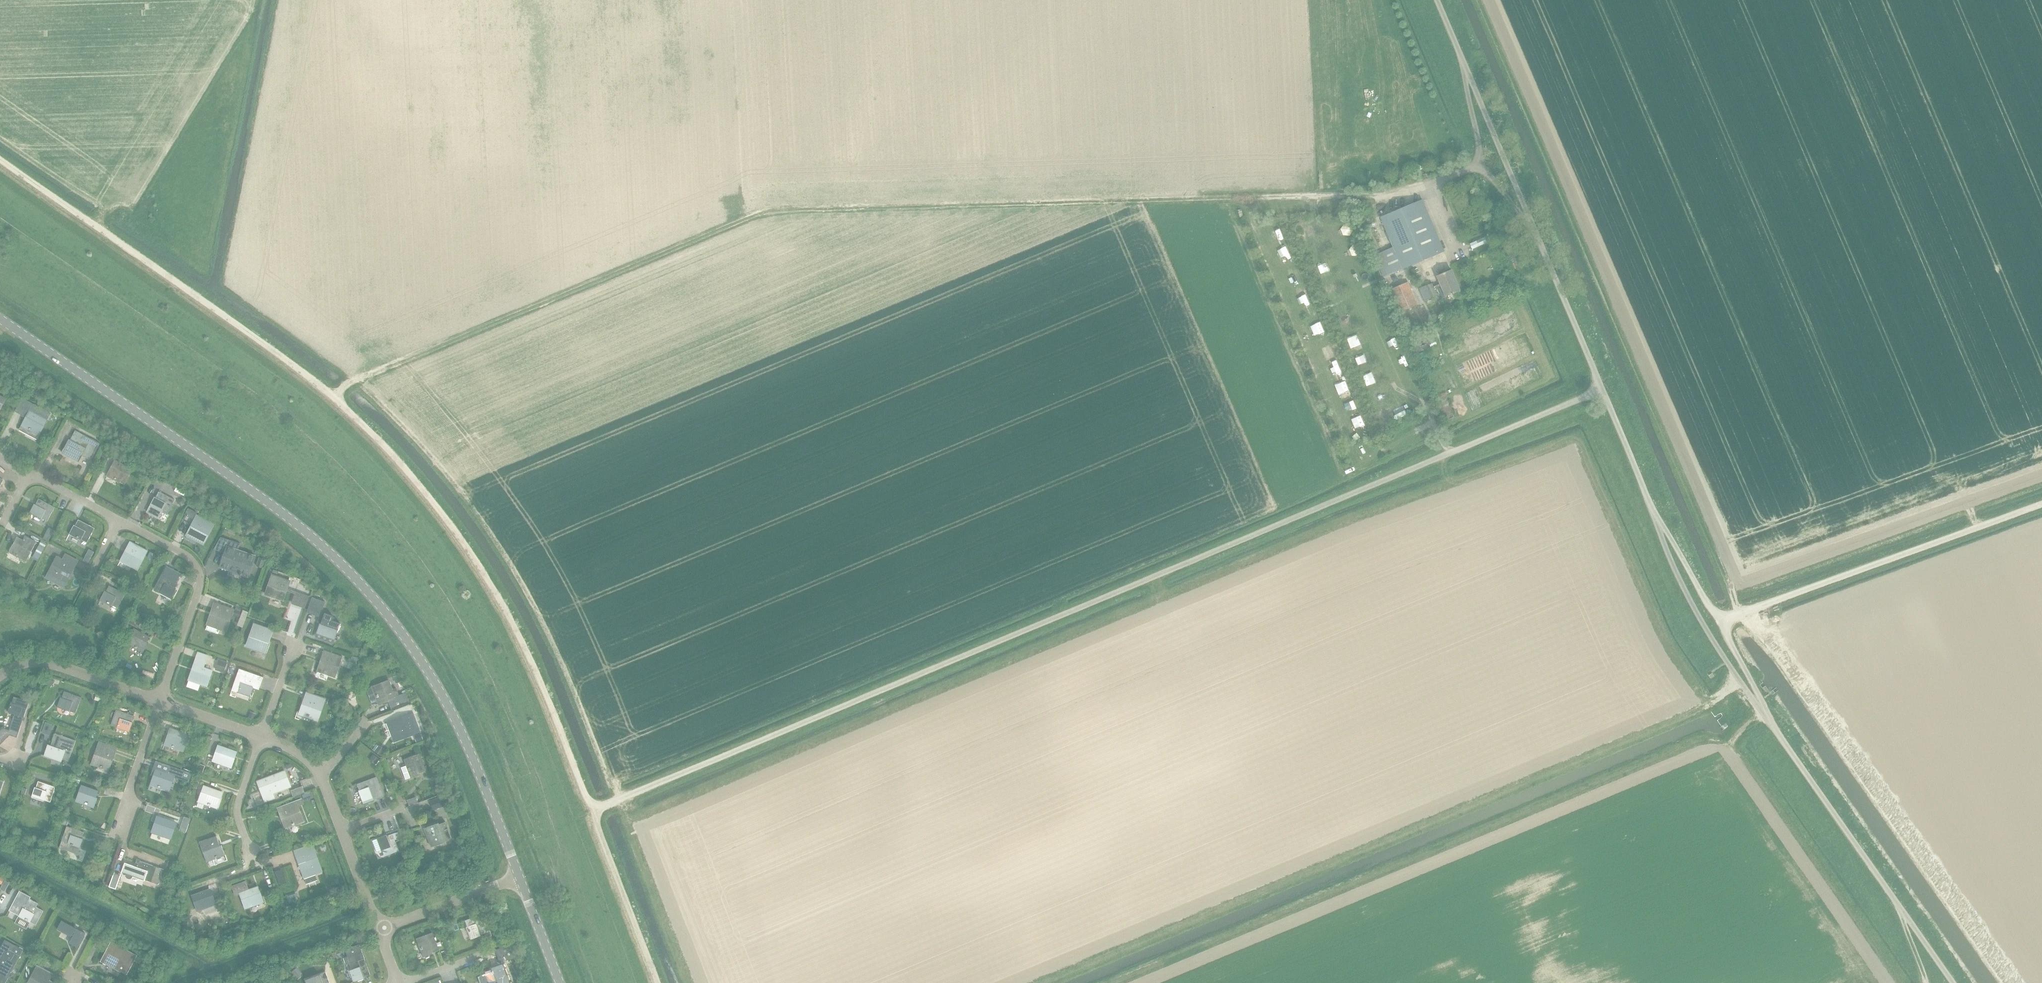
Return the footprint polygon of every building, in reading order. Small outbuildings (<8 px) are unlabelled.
[(1384,276),(1444,251),(1423,200),(1381,218),(1393,247),(1375,255),(1384,276)] [(1344,223),(1341,228),(1343,234),(1350,235),(1354,230),(1351,224),(1344,223)] [(1485,236),(1470,242),(1472,248),(1487,242),(1485,236)] [(1353,244),(1349,249),(1352,255),(1358,256),(1362,250),(1359,244),(1353,244)] [(1439,288),(1443,298),(1461,290),(1452,270),(1438,276),(1441,283),(1434,286),(1433,283),(1419,288),(1424,300),(1438,295),(1436,290),(1439,288)] [(1418,304),(1408,281),(1391,289),(1401,311),(1418,304)] [(22,398),(15,412),(16,412),(17,409),(23,413),(22,415),(26,417),(22,425),(19,429),(27,433),(29,429),(39,434),(38,435),(39,435),(47,420),(41,417),(45,410),(22,398)] [(100,443),(84,435),(75,430),(70,439),(69,439),(62,452),(79,461),(82,456),(91,460),(100,443)] [(104,450),(101,456),(108,459),(110,453),(104,450)] [(113,467),(112,466),(107,475),(119,481),(119,480),(125,483),(132,469),(116,461),(113,467)] [(176,483),(165,477),(163,481),(174,487),(176,483)] [(158,517),(161,512),(162,511),(167,514),(175,500),(159,491),(156,497),(154,496),(147,511),(158,517)] [(46,521),(54,507),(38,498),(35,504),(34,503),(29,512),(40,519),(41,518),(46,521)] [(204,543),(214,523),(197,514),(186,535),(197,541),(198,540),(204,543)] [(76,525),(74,524),(69,534),(81,540),(81,539),(87,542),(95,528),(79,519),(76,525)] [(47,533),(44,539),(50,541),(52,536),(47,533)] [(14,543),(9,552),(20,558),(21,557),(27,560),(36,542),(25,536),(23,540),(18,537),(15,543),(14,543)] [(220,536),(214,548),(224,552),(219,567),(229,570),(229,571),(239,574),(238,576),(240,577),(241,574),(248,576),(255,555),(238,550),(240,543),(220,536)] [(138,569),(148,550),(131,541),(120,561),(132,567),(132,566),(138,569)] [(150,551),(147,557),(153,561),(156,555),(150,551)] [(87,555),(84,561),(89,563),(92,558),(87,555)] [(71,573),(70,572),(73,566),(57,558),(49,572),(55,575),(55,576),(66,582),(71,573)] [(258,559),(256,565),(262,567),(264,561),(258,559)] [(179,577),(171,572),(172,569),(167,566),(162,575),(154,589),(160,592),(159,593),(171,599),(176,590),(175,589),(178,583),(176,582),(179,577)] [(272,574),(265,593),(271,595),(271,596),(283,601),(286,591),(285,590),(289,580),(272,574)] [(106,591),(105,591),(100,599),(111,606),(112,605),(117,608),(125,594),(109,585),(106,591)] [(129,593),(138,598),(141,592),(132,587),(129,593)] [(303,594),(299,606),(305,608),(309,596),(303,594)] [(312,597),(307,609),(321,614),(325,602),(312,597)] [(218,599),(215,608),(231,614),(234,605),(218,599)] [(243,627),(248,612),(236,607),(233,615),(240,618),(237,625),(243,627)] [(218,634),(220,628),(220,627),(226,629),(231,614),(214,608),(212,615),(211,614),(206,629),(218,634)] [(320,623),(316,633),(317,631),(324,634),(326,635),(328,635),(328,637),(329,636),(335,638),(340,623),(332,620),(333,616),(325,613),(321,623),(320,623)] [(131,616),(127,622),(136,627),(140,620),(131,616)] [(265,652),(273,629),(254,622),(246,645),(253,647),(252,648),(265,652)] [(148,643),(147,642),(150,636),(134,628),(126,642),(132,645),(131,646),(143,652),(148,643)] [(335,676),(343,656),(324,650),(316,671),(329,675),(329,674),(335,676)] [(212,670),(204,667),(206,662),(197,659),(195,664),(193,671),(191,670),(188,680),(187,683),(193,685),(194,682),(200,684),(201,683),(207,685),(212,670)] [(237,674),(232,689),(238,691),(238,692),(250,697),(253,687),(259,689),(263,677),(239,668),(237,674)] [(40,676),(38,682),(44,684),(46,677),(40,676)] [(50,678),(45,683),(50,687),(55,682),(50,678)] [(388,680),(373,686),(375,692),(374,692),(379,704),(388,701),(388,700),(398,696),(396,688),(391,690),(388,680)] [(69,711),(70,710),(76,712),(81,697),(64,691),(62,697),(61,697),(57,707),(69,711)] [(318,719),(325,698),(306,691),(299,713),(311,718),(311,717),(318,719)] [(1732,706),(1739,701),(1733,693),(1726,698),(1732,706)] [(27,708),(26,708),(28,703),(15,698),(13,703),(12,703),(8,712),(15,714),(9,730),(18,734),(27,708)] [(111,725),(117,727),(117,728),(129,732),(133,722),(131,722),(133,715),(116,709),(111,725)] [(397,733),(399,739),(422,731),(415,714),(402,719),(401,717),(387,722),(392,735),(397,733)] [(45,722),(42,732),(49,734),(52,724),(45,722)] [(169,735),(168,734),(164,744),(177,748),(183,750),(188,734),(171,728),(169,735)] [(76,740),(67,737),(55,733),(51,745),(48,744),(44,756),(52,758),(53,755),(62,758),(62,760),(63,759),(69,761),(76,740)] [(213,760),(219,762),(218,763),(231,768),(234,758),(233,757),(235,751),(218,745),(213,760)] [(379,745),(375,752),(382,757),(386,750),(379,745)] [(91,763),(97,765),(97,766),(110,770),(113,760),(112,760),(114,754),(96,748),(91,763)] [(405,758),(407,765),(406,765),(410,777),(420,774),(420,772),(426,770),(419,753),(405,758)] [(369,759),(376,764),(380,759),(373,754),(369,759)] [(194,763),(187,761),(185,767),(192,769),(194,763)] [(205,774),(208,764),(200,761),(196,771),(205,774)] [(170,765),(167,772),(174,775),(174,777),(189,782),(192,773),(170,765)] [(155,775),(154,775),(150,785),(162,789),(163,788),(169,790),(174,775),(167,772),(157,769),(155,775)] [(284,789),(284,788),(290,785),(285,770),(262,779),(265,785),(259,787),(265,801),(274,798),(273,793),(284,789)] [(363,803),(377,797),(383,795),(376,776),(357,784),(360,790),(359,790),(363,803)] [(221,792),(204,785),(205,782),(200,780),(197,789),(202,790),(196,806),(202,808),(204,803),(217,808),(220,798),(219,797),(221,792)] [(36,787),(35,787),(31,796),(44,801),(44,800),(50,802),(55,787),(38,781),(36,787)] [(437,782),(431,784),(434,792),(440,790),(437,782)] [(76,800),(82,802),(81,803),(94,808),(98,798),(96,797),(98,791),(81,785),(76,800)] [(305,792),(302,786),(290,790),(293,796),(305,792)] [(312,791),(302,795),(304,800),(315,797),(312,791)] [(433,809),(448,804),(445,795),(430,800),(433,809)] [(293,802),(294,806),(281,811),(283,818),(281,818),(285,828),(298,823),(297,822),(303,820),(298,806),(303,804),(301,799),(293,802)] [(156,823),(155,822),(151,832),(164,836),(164,835),(171,838),(176,822),(159,816),(156,823)] [(60,823),(67,825),(69,819),(62,817),(60,823)] [(431,846),(437,844),(451,838),(445,821),(439,824),(438,822),(424,827),(431,846)] [(182,823),(180,830),(186,832),(188,825),(182,823)] [(62,841),(59,847),(78,853),(80,848),(83,838),(82,838),(84,832),(67,826),(62,841)] [(399,850),(396,842),(401,840),(398,832),(387,836),(386,834),(376,838),(381,850),(382,849),(384,856),(399,850)] [(206,860),(212,858),(213,859),(225,854),(221,845),(220,845),(216,835),(200,842),(201,845),(206,860)] [(173,857),(175,849),(167,846),(165,855),(173,857)] [(322,871),(320,866),(315,851),(298,857),(300,863),(299,864),(304,878),(322,871)] [(422,851),(416,853),(418,860),(424,858),(422,851)] [(132,876),(133,875),(144,880),(145,879),(158,884),(164,869),(139,860),(137,866),(125,861),(122,871),(126,873),(126,874),(126,875),(127,876),(128,877),(129,877),(130,877),(131,877),(132,876)] [(168,860),(166,867),(173,870),(175,863),(168,860)] [(286,882),(282,869),(274,871),(279,885),(286,882)] [(114,871),(109,885),(116,888),(121,874),(114,871)] [(246,880),(231,885),(235,895),(239,893),(245,908),(251,905),(251,906),(264,902),(260,892),(259,893),(257,886),(249,889),(246,880)] [(197,910),(203,908),(203,909),(216,904),(212,895),(211,895),(208,889),(191,895),(197,910)] [(38,903),(36,902),(30,899),(31,896),(19,890),(9,910),(19,915),(18,917),(29,923),(30,922),(36,925),(43,911),(36,907),(38,903)] [(296,893),(288,896),(292,908),(300,905),(298,899),(296,893)] [(490,930),(486,931),(480,915),(465,920),(467,926),(471,939),(481,935),(480,934),(482,933),(484,938),(492,935),(490,930)] [(57,929),(72,937),(69,943),(77,947),(85,933),(62,920),(57,929)] [(433,953),(433,952),(439,949),(438,947),(436,942),(432,932),(417,938),(419,944),(423,956),(433,953)] [(121,970),(126,973),(133,959),(140,963),(142,958),(110,942),(100,961),(120,971),(121,970)] [(500,963),(511,959),(515,957),(510,943),(495,948),(500,963)] [(370,974),(364,957),(359,944),(346,949),(349,956),(345,957),(354,982),(365,978),(364,976),(370,974)] [(2,982),(4,982),(23,950),(14,945),(11,952),(3,947),(0,953),(0,975),(1,975),(0,976),(0,982),(2,982)] [(36,964),(39,958),(33,955),(30,961),(36,964)] [(478,976),(481,982),(505,982),(501,970),(504,969),(502,964),(494,967),(496,971),(494,972),(494,971),(484,974),(478,976)] [(48,982),(53,974),(37,966),(28,982),(48,982)] [(303,974),(298,968),(292,973),(297,979),(303,974)] [(305,979),(306,982),(330,982),(325,971),(305,979)]
